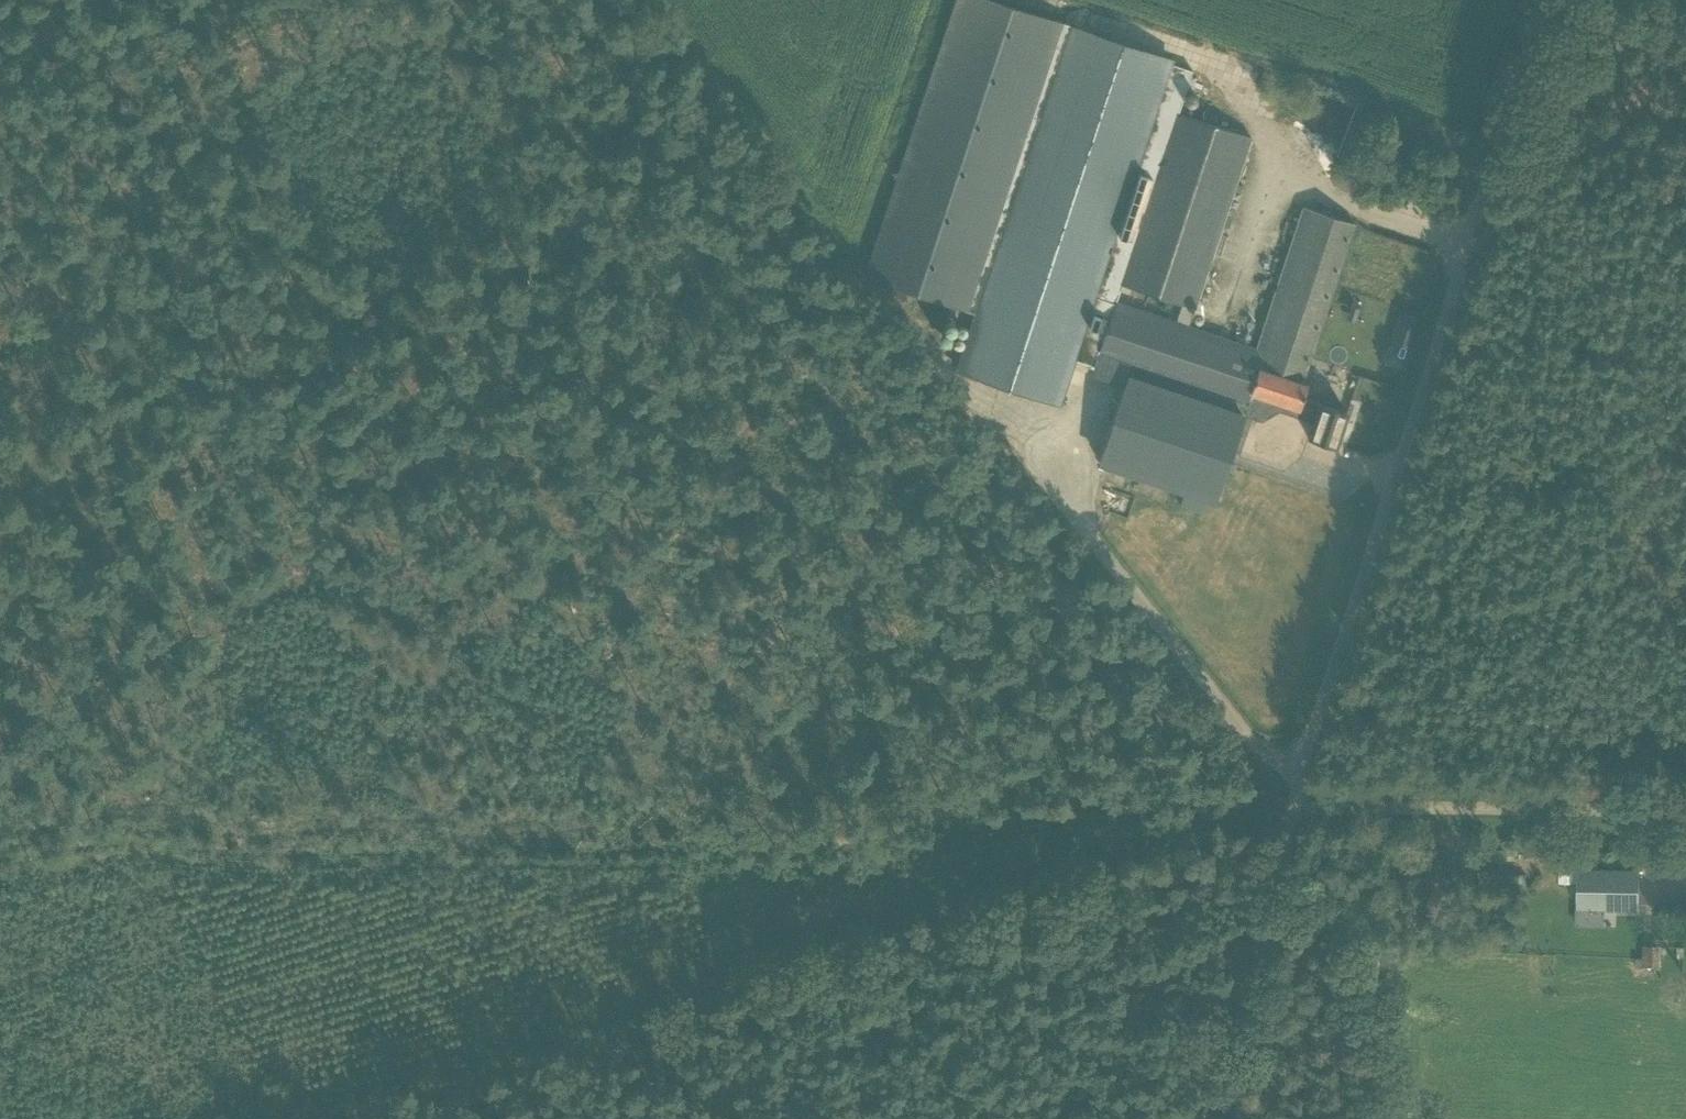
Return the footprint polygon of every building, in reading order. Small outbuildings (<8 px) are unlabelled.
[(1121,284),(1178,114),(1192,71),(1171,64),(1173,58),(995,0),(954,0),(862,277),(973,315),(955,371),(1059,405),(1074,360),(1094,366),(1098,353),(1116,301),(1121,284)] [(1116,301),(1098,353),(1248,403),(1251,394),(1297,409),(1302,399),(1307,384),(1301,382),(1354,224),(1333,217),(1307,208),(1257,356),(1185,332),(1193,308),(1194,309),(1251,138),(1178,114),(1121,284),(1181,304),(1175,321),(1116,301)] [(1399,314),(1396,325),(1416,331),(1419,320),(1399,314)] [(1231,454),(1245,413),(1127,374),(1096,465),(1101,466),(1214,503),(1215,500),(1228,463),(1231,454)] [(1302,399),(1297,409),(1294,418),(1312,423),(1307,437),(1335,447),(1346,413),(1302,399)] [(1639,871),(1577,870),(1577,908),(1638,909),(1639,871)] [(1659,967),(1660,946),(1642,946),(1642,966),(1659,967)] [(1624,972),(1640,972),(1639,948),(1623,948),(1624,972)]
